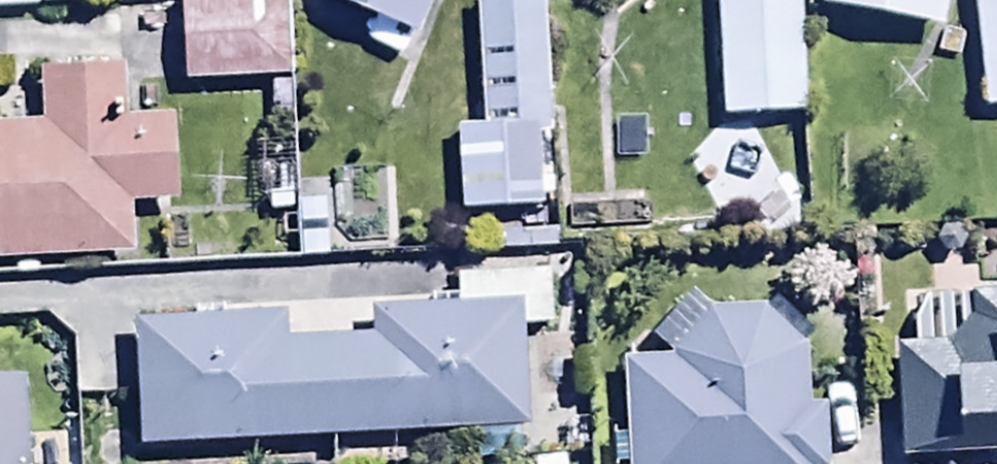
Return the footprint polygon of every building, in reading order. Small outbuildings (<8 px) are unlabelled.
[(35,0),(0,0),(0,16),(36,15),(35,0)] [(177,0),(179,86),(286,83),(284,0),(182,0),(177,0)] [(424,0),(309,0),(333,11),(325,28),(397,60),(424,0)] [(477,127),(455,127),(455,216),(537,216),(537,140),(545,140),(545,0),(477,0),(477,127)] [(719,122),(804,118),(799,0),(717,0),(719,122)] [(816,11),(938,33),(944,0),(818,0),(816,11)] [(981,111),(996,109),(996,0),(968,0),(981,111)] [(0,129),(0,269),(132,266),(130,211),(176,210),(174,116),(124,117),(123,69),(35,71),(36,128),(0,129)] [(136,453),(331,444),(332,463),(395,463),(394,441),(471,437),(472,463),(512,463),(511,435),(526,434),(521,333),(548,332),(546,277),(453,282),(454,310),(368,314),(369,340),(287,344),(285,317),(129,325),(136,453)] [(967,294),(967,328),(951,328),(951,349),(894,349),(895,463),(959,463),(996,463),(996,294),(967,294)] [(620,364),(623,463),(824,463),(822,409),(807,409),(805,353),(762,310),(705,311),(669,361),(620,364)] [(0,381),(0,463),(25,463),(21,380),(0,381)]
